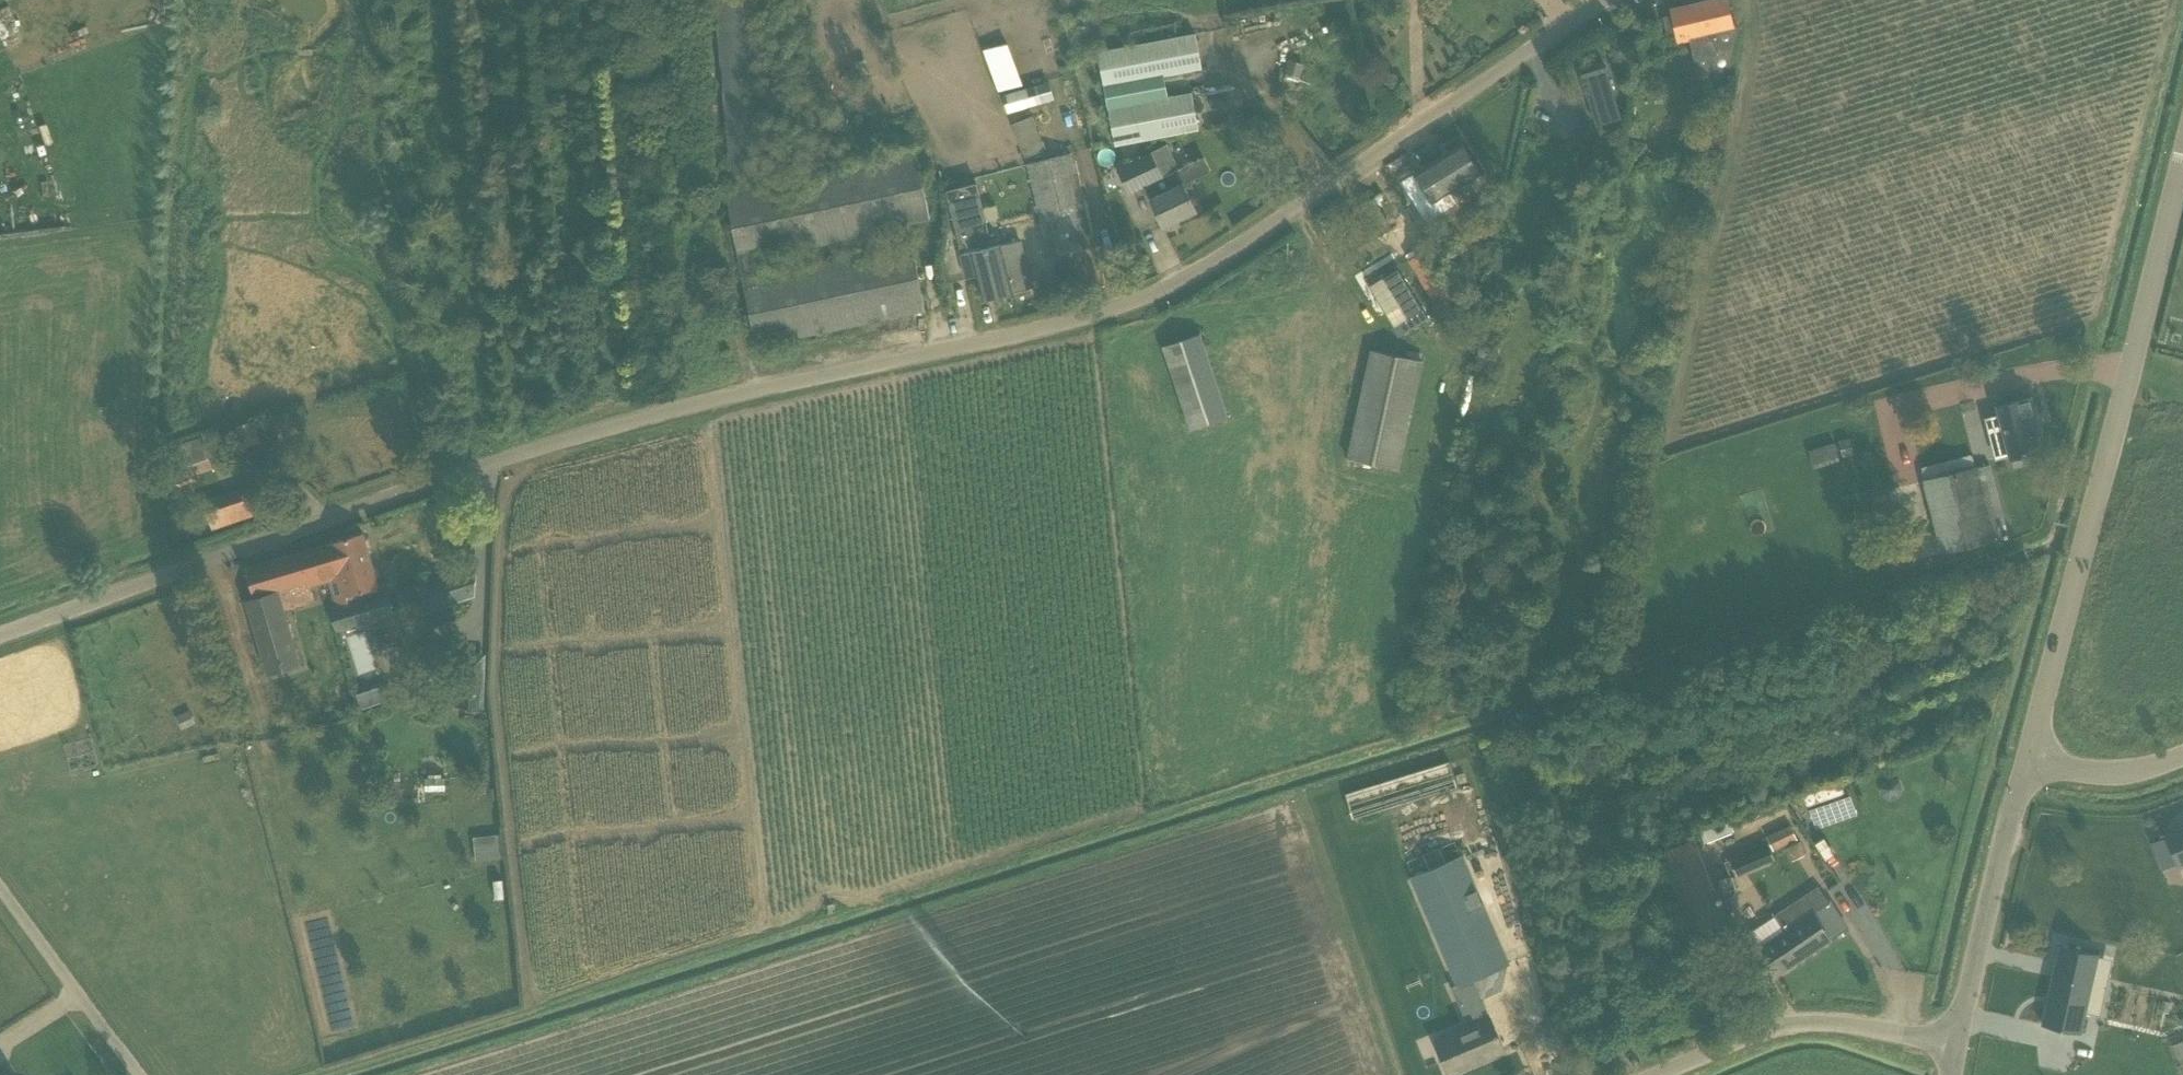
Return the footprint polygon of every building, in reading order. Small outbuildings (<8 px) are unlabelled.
[(1726,0),(1712,0),(1673,9),(1679,41),(1689,39),(1699,85),(1731,78),(1738,27),(1733,29),(1726,0)] [(707,30),(716,29),(715,16),(706,17),(707,30)] [(1164,75),(1169,75),(1202,68),(1196,34),(1098,53),(1104,87),(1108,109),(1116,146),(1199,129),(1191,93),(1168,97),(1164,75)] [(1611,44),(1614,58),(1620,57),(1620,60),(1660,52),(1657,34),(1618,42),(1618,43),(1611,44)] [(1593,114),(1618,106),(1605,67),(1580,74),(1593,114)] [(861,92),(868,89),(863,73),(856,75),(861,92)] [(1034,105),(1029,88),(1003,95),(1008,112),(1034,105)] [(1181,163),(1200,157),(1194,140),(1176,146),(1181,163)] [(1481,170),(1463,143),(1414,173),(1414,174),(1399,183),(1426,225),(1459,204),(1450,190),(1481,170)] [(930,220),(917,151),(893,155),(894,160),(726,193),(756,346),(925,310),(909,224),(930,220)] [(1187,177),(1183,167),(1163,176),(1151,152),(1117,169),(1129,194),(1146,186),(1164,226),(1197,210),(1182,180),(1187,177)] [(1094,246),(1089,225),(1071,153),(1028,163),(1051,257),(1094,246)] [(992,241),(977,184),(947,191),(961,249),(992,241)] [(1438,307),(1466,289),(1437,243),(1409,260),(1438,307)] [(993,298),(1013,293),(1001,246),(962,257),(968,279),(977,277),(984,300),(987,300),(986,298),(993,297),(993,298)] [(1198,335),(1164,347),(1190,425),(1224,413),(1198,335)] [(1370,349),(1347,459),(1400,470),(1424,361),(1370,349)] [(1999,419),(1988,422),(1997,457),(2008,453),(2009,460),(2027,455),(2026,453),(2044,448),(2038,425),(2036,425),(2033,416),(2035,415),(2031,397),(1996,406),(1999,419)] [(262,441),(255,420),(235,426),(241,447),(262,441)] [(214,469),(203,436),(165,448),(176,481),(214,469)] [(1854,455),(1850,438),(1839,440),(1842,457),(1854,455)] [(1840,461),(1834,442),(1809,450),(1814,469),(1840,461)] [(2008,536),(1990,464),(1975,468),(1954,473),(1925,480),(1923,481),(1941,553),(2008,536)] [(217,491),(223,520),(270,510),(264,481),(217,491)] [(331,547),(300,557),(309,588),(310,587),(329,582),(334,599),(375,587),(379,586),(363,533),(330,543),(331,547)] [(314,600),(310,587),(309,588),(300,557),(299,552),(246,568),(255,597),(279,590),(285,609),(314,600)] [(336,606),(330,608),(337,631),(372,621),(375,631),(397,624),(393,614),(403,611),(405,619),(470,598),(462,571),(397,592),(399,600),(389,602),(386,591),(377,593),(375,587),(334,599),(336,606)] [(301,665),(285,609),(279,590),(255,597),(247,600),(269,674),(301,665)] [(358,695),(362,707),(370,704),(367,693),(358,695)] [(189,709),(176,716),(183,729),(196,722),(189,709)] [(1458,787),(1449,759),(1345,792),(1354,820),(1458,787)] [(1892,777),(1883,780),(1879,788),(1882,796),(1890,800),(1898,798),(1902,790),(1899,781),(1892,777)] [(1811,810),(1819,829),(1858,812),(1850,793),(1811,810)] [(1731,819),(1701,831),(1706,843),(1736,832),(1731,819)] [(1773,851),(1798,839),(1791,825),(1766,837),(1773,851)] [(2164,833),(2177,866),(2182,864),(2182,826),(2164,833)] [(478,857),(503,856),(502,833),(477,835),(478,857)] [(1713,889),(1694,839),(1660,852),(1678,902),(1713,889)] [(1800,841),(1797,843),(1786,848),(1792,861),(1805,855),(1800,841)] [(1730,857),(1738,875),(1773,860),(1766,842),(1730,857)] [(1462,854),(1460,855),(1410,877),(1456,985),(1474,978),(1509,963),(1462,854)] [(1847,929),(1819,887),(1744,936),(1773,978),(1847,929)] [(2097,954),(2059,945),(2040,1024),(2078,1033),(2097,954)] [(1490,1016),(1468,1025),(1434,1040),(1449,1074),(1505,1051),(1490,1016)]
